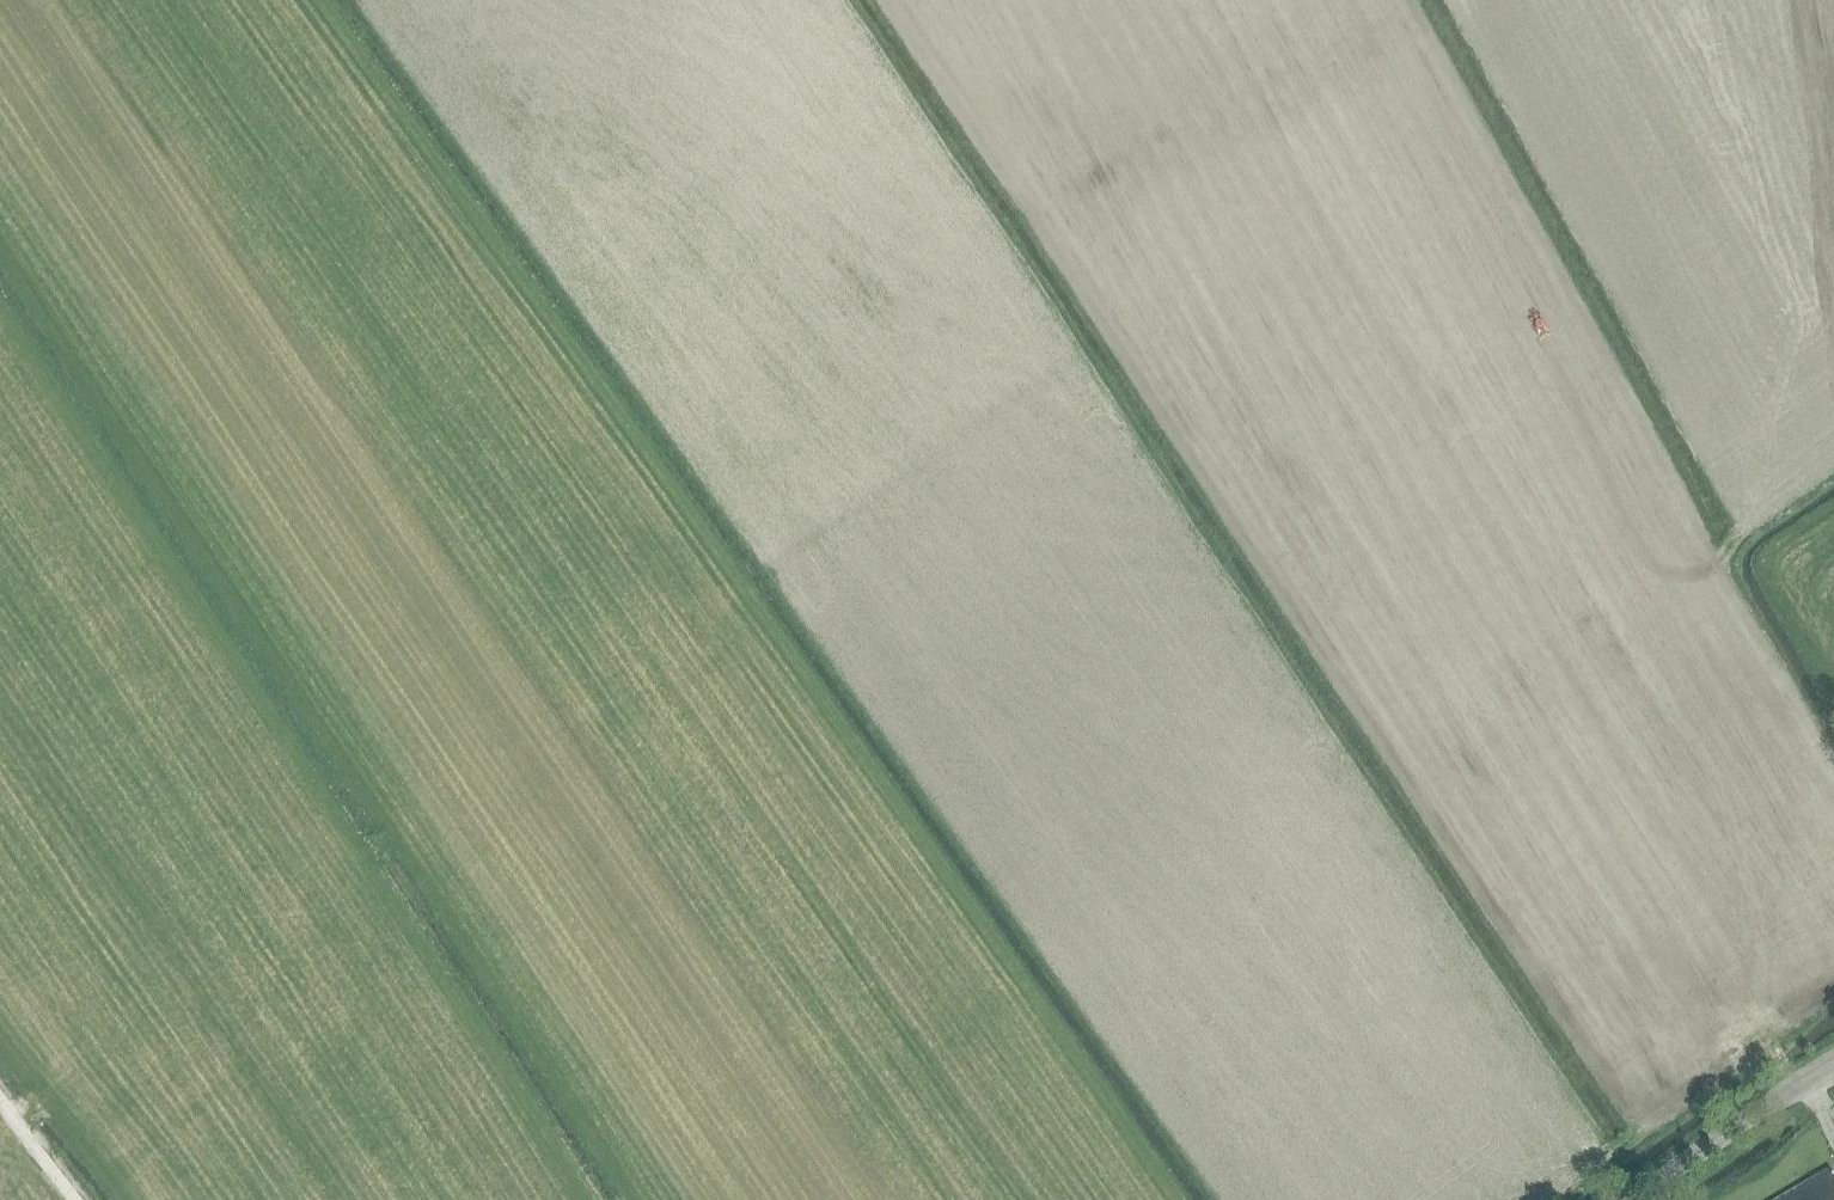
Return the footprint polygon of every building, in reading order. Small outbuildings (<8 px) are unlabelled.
[(1828,1170),(1778,1199),(1833,1199),(1833,1179),(1828,1170)]
